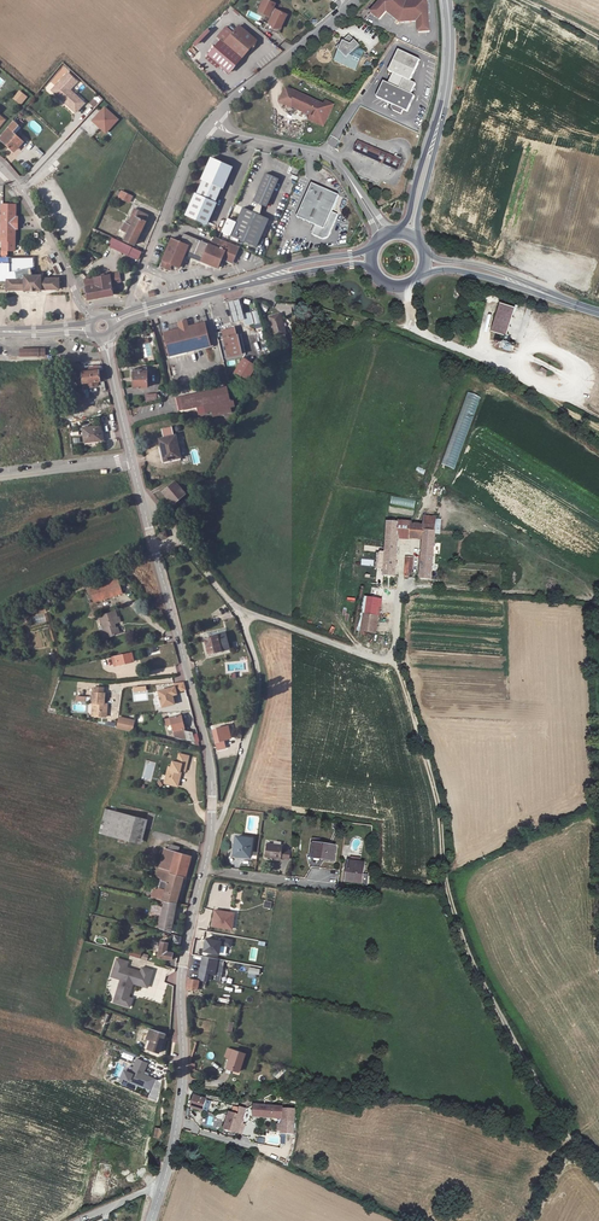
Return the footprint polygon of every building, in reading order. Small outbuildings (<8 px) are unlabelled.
[(263,0),(260,0),(254,10),(263,16),(264,15),(267,17),(264,22),(274,28),(281,16),(268,8),(270,4),(263,0)] [(368,9),(376,16),(383,7),(397,19),(414,17),(415,29),(427,28),(424,0),(375,0),(368,9)] [(264,22),(262,26),(272,32),(274,28),(264,22)] [(224,27),(216,34),(219,38),(223,41),(231,33),(224,27)] [(194,46),(210,32),(206,28),(190,42),(194,46)] [(252,44),(237,28),(231,33),(223,41),(219,38),(203,54),(221,74),(236,61),(252,44)] [(356,43),(345,32),(332,46),(335,48),(330,58),(352,68),(361,48),(354,45),(356,43)] [(393,74),(388,84),(412,95),(416,84),(400,77),(405,66),(415,71),(420,59),(399,50),(389,72),(393,74)] [(67,72),(55,86),(58,88),(55,91),(67,102),(66,103),(75,112),(80,107),(78,106),(83,102),(69,89),(68,88),(76,80),(67,72)] [(233,77),(229,82),(235,87),(239,82),(233,77)] [(77,81),(76,80),(68,88),(69,89),(77,81)] [(388,84),(384,82),(377,98),(391,104),(390,106),(391,110),(401,114),(403,110),(408,112),(415,96),(412,95),(388,84)] [(321,103),(283,85),(277,99),(308,113),(317,118),(323,104),(321,103)] [(51,90),(66,103),(67,102),(55,91),(58,88),(55,86),(51,90)] [(19,91),(14,97),(19,102),(24,96),(19,91)] [(96,95),(88,103),(93,108),(101,100),(96,95)] [(308,113),(306,117),(320,124),(331,103),(323,99),(321,103),(323,104),(317,118),(308,113)] [(98,114),(92,121),(101,129),(102,127),(107,131),(117,120),(104,107),(100,112),(101,112),(99,114),(98,114)] [(19,122),(24,126),(28,122),(23,118),(19,122)] [(0,136),(0,137),(15,150),(24,140),(14,130),(18,125),(13,121),(0,136)] [(365,153),(369,145),(355,139),(352,147),(365,153)] [(379,149),(369,145),(365,153),(375,158),(379,149)] [(379,149),(375,158),(396,166),(399,158),(379,149)] [(193,193),(183,213),(204,223),(214,202),(212,202),(220,187),(221,187),(230,166),(222,163),(217,161),(217,160),(210,156),(200,177),(201,178),(194,193),(193,193)] [(277,177),(263,171),(251,199),(256,201),(260,203),(265,205),(277,177)] [(326,238),(327,236),(337,213),(331,211),(338,194),(310,182),(295,216),(315,224),(311,234),(323,239),(325,238),(326,238)] [(122,192),(120,198),(130,202),(133,196),(122,192)] [(256,201),(250,210),(257,213),(260,203),(256,201)] [(1,242),(1,252),(7,252),(14,252),(14,230),(14,227),(16,227),(16,221),(14,221),(14,218),(14,206),(1,206),(1,242)] [(125,238),(133,242),(146,213),(132,206),(128,215),(129,215),(127,221),(125,220),(121,229),(127,233),(125,238)] [(250,210),(241,206),(229,234),(255,245),(267,217),(257,213),(250,210)] [(177,241),(169,237),(158,264),(168,268),(170,264),(176,267),(182,253),(216,266),(219,258),(227,262),(234,245),(211,235),(207,244),(180,232),(177,241)] [(135,245),(115,236),(111,245),(131,254),(135,245)] [(234,245),(227,262),(230,263),(237,246),(234,245)] [(59,279),(41,280),(41,277),(24,277),(24,280),(7,280),(7,258),(1,258),(1,277),(0,277),(0,292),(24,291),(24,292),(41,292),(41,291),(59,291),(59,279)] [(101,273),(100,273),(84,277),(90,297),(115,290),(112,279),(115,278),(112,270),(110,271),(105,272),(104,270),(101,271),(101,273)] [(156,289),(148,291),(150,297),(157,295),(156,289)] [(235,300),(224,303),(230,323),(240,320),(238,314),(240,314),(235,300)] [(516,308),(501,303),(492,332),(507,336),(516,308)] [(256,309),(248,312),(251,322),(259,320),(256,309)] [(240,320),(241,325),(252,322),(251,322),(248,312),(240,314),(238,314),(240,320)] [(279,315),(268,318),(273,335),(283,332),(279,315)] [(159,333),(164,356),(211,344),(205,321),(186,326),(184,320),(176,321),(178,328),(159,333)] [(228,329),(217,332),(225,357),(237,354),(232,335),(231,336),(228,329)] [(40,349),(25,349),(25,357),(40,357),(40,349)] [(255,362),(241,356),(233,373),(247,378),(255,362)] [(83,374),(82,374),(83,374),(81,375),(81,378),(83,378),(85,390),(97,389),(96,384),(104,381),(102,371),(97,371),(96,368),(96,367),(82,370),(83,374)] [(141,375),(127,376),(130,391),(143,390),(141,375)] [(176,413),(194,408),(201,407),(203,414),(209,413),(213,412),(214,417),(229,413),(227,409),(232,407),(230,400),(227,401),(223,388),(172,400),(176,413)] [(465,392),(442,465),(456,470),(478,396),(465,392)] [(197,416),(203,414),(201,407),(194,408),(197,416)] [(101,426),(84,429),(86,443),(103,440),(101,426)] [(178,454),(171,433),(158,438),(161,447),(159,448),(163,459),(178,454)] [(402,471),(408,475),(412,467),(407,463),(402,471)] [(184,493),(173,480),(161,490),(172,503),(184,493)] [(424,525),(413,525),(412,540),(423,541),(420,579),(431,580),(436,518),(424,517),(424,525)] [(400,524),(388,523),(383,576),(395,577),(398,539),(400,524)] [(413,525),(400,524),(398,539),(412,540),(413,525)] [(120,578),(94,591),(100,605),(127,592),(120,578)] [(379,598),(367,596),(366,612),(377,612),(379,598)] [(119,611),(103,617),(109,636),(122,632),(119,623),(125,621),(123,616),(121,617),(119,611)] [(202,635),(203,639),(216,637),(219,652),(226,650),(222,630),(202,635)] [(374,634),(372,650),(383,652),(386,636),(374,634)] [(216,637),(203,639),(206,655),(219,652),(216,637)] [(136,660),(134,650),(113,655),(114,658),(115,664),(136,660)] [(102,666),(100,657),(91,659),(93,667),(102,666)] [(115,664),(114,658),(107,659),(108,666),(115,664)] [(171,686),(159,688),(162,704),(173,702),(171,694),(173,694),(171,686)] [(91,703),(93,703),(95,704),(94,716),(106,717),(107,706),(103,706),(103,704),(104,693),(102,693),(103,688),(94,687),(94,693),(92,692),(91,703)] [(200,741),(198,732),(186,731),(182,713),(171,714),(174,735),(200,741)] [(134,719),(115,715),(112,727),(130,731),(134,719)] [(226,724),(211,727),(215,749),(218,748),(219,751),(224,749),(222,739),(228,737),(226,724)] [(185,771),(188,756),(178,754),(176,763),(172,762),(170,768),(168,767),(166,775),(168,776),(166,784),(175,786),(179,773),(180,773),(181,770),(185,771)] [(113,810),(105,808),(100,832),(107,834),(113,810)] [(147,818),(113,810),(107,834),(142,842),(147,818)] [(253,839),(238,836),(236,853),(250,856),(253,839)] [(284,846),(269,843),(267,856),(290,860),(291,852),(283,850),(284,846)] [(333,849),(313,846),(311,857),(320,859),(320,861),(331,863),(333,849)] [(170,873),(183,877),(188,855),(174,851),(166,849),(164,849),(159,867),(170,871),(170,873)] [(366,868),(351,865),(347,885),(362,888),(366,868)] [(183,877),(170,873),(168,881),(162,880),(159,890),(157,898),(167,901),(176,903),(183,877)] [(172,929),(178,903),(176,903),(167,901),(162,926),(172,929)] [(250,915),(215,909),(212,925),(247,930),(250,915)] [(206,936),(204,945),(219,948),(220,939),(206,936)] [(177,960),(179,952),(170,950),(172,943),(164,941),(160,956),(177,960)] [(198,977),(199,977),(205,978),(208,971),(215,973),(219,948),(204,945),(198,977)] [(132,949),(131,956),(149,961),(150,955),(142,952),(132,949)] [(125,962),(113,958),(109,975),(114,976),(113,978),(118,979),(116,985),(121,986),(118,995),(114,993),(111,1002),(127,1007),(130,998),(126,997),(128,993),(127,991),(128,988),(129,988),(130,983),(145,987),(150,970),(139,967),(138,971),(123,967),(125,962)] [(144,999),(162,1003),(167,983),(163,982),(165,974),(155,972),(154,975),(159,976),(156,988),(152,987),(153,984),(148,982),(144,999)] [(230,984),(241,985),(242,975),(231,974),(230,984)] [(198,977),(189,975),(187,984),(197,987),(199,977),(198,977)] [(164,1033),(148,1027),(146,1032),(144,1031),(141,1038),(143,1039),(142,1042),(145,1045),(144,1048),(156,1053),(164,1033)] [(207,1043),(197,1040),(192,1056),(191,1067),(203,1071),(204,1061),(202,1059),(207,1043)] [(241,1058),(223,1053),(221,1062),(226,1063),(223,1072),(236,1076),(241,1058)] [(148,1062),(137,1057),(125,1083),(153,1093),(158,1078),(143,1073),(148,1062)] [(278,1067),(271,1074),(277,1079),(283,1072),(278,1067)] [(204,1114),(206,1102),(194,1098),(192,1110),(204,1114)] [(230,1110),(228,1119),(235,1120),(237,1113),(230,1110)] [(281,1111),(252,1111),(252,1122),(280,1122),(293,1122),(293,1112),(281,1112),(281,1111)] [(235,1120),(228,1119),(227,1119),(222,1133),(238,1137),(244,1114),(237,1113),(235,1120)] [(293,1135),(293,1122),(280,1122),(280,1135),(293,1135)] [(153,1137),(161,1138),(162,1128),(154,1128),(153,1137)]
